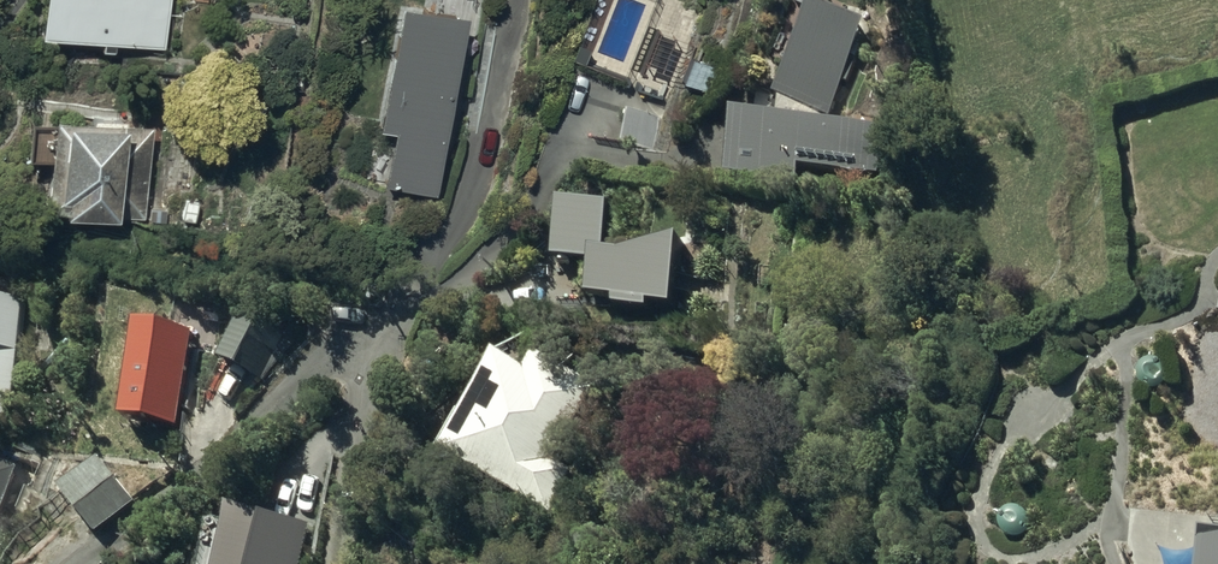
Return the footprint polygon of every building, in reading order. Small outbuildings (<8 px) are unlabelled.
[(165,0),(35,0),(32,17),(159,37),(165,0)] [(727,174),(801,183),(803,167),(881,177),(887,128),(830,120),(869,19),(820,0),(812,0),(770,110),(736,106),(727,174)] [(438,208),(493,46),(405,17),(350,179),(438,208)] [(718,71),(687,58),(677,83),(709,95),(718,71)] [(663,117),(628,112),(623,144),(658,150),(663,117)] [(156,135),(58,124),(47,215),(148,224),(156,135)] [(609,201),(560,199),(556,258),(605,262),(609,201)] [(627,260),(600,258),(595,303),(623,306),(622,313),(656,316),(656,309),(678,311),(684,243),(627,260)] [(0,307),(0,427),(23,429),(34,310),(0,307)] [(240,312),(219,355),(255,374),(277,331),(240,312)] [(196,329),(139,319),(122,413),(179,424),(196,329)] [(528,381),(502,369),(451,463),(553,516),(576,472),(560,469),(605,395),(542,358),(528,381)] [(65,499),(95,536),(135,503),(104,466),(65,499)] [(0,470),(0,563),(27,479),(0,470)] [(234,509),(220,563),(306,563),(314,528),(234,509)] [(1201,536),(1198,563),(1217,563),(1217,537),(1201,536)]
